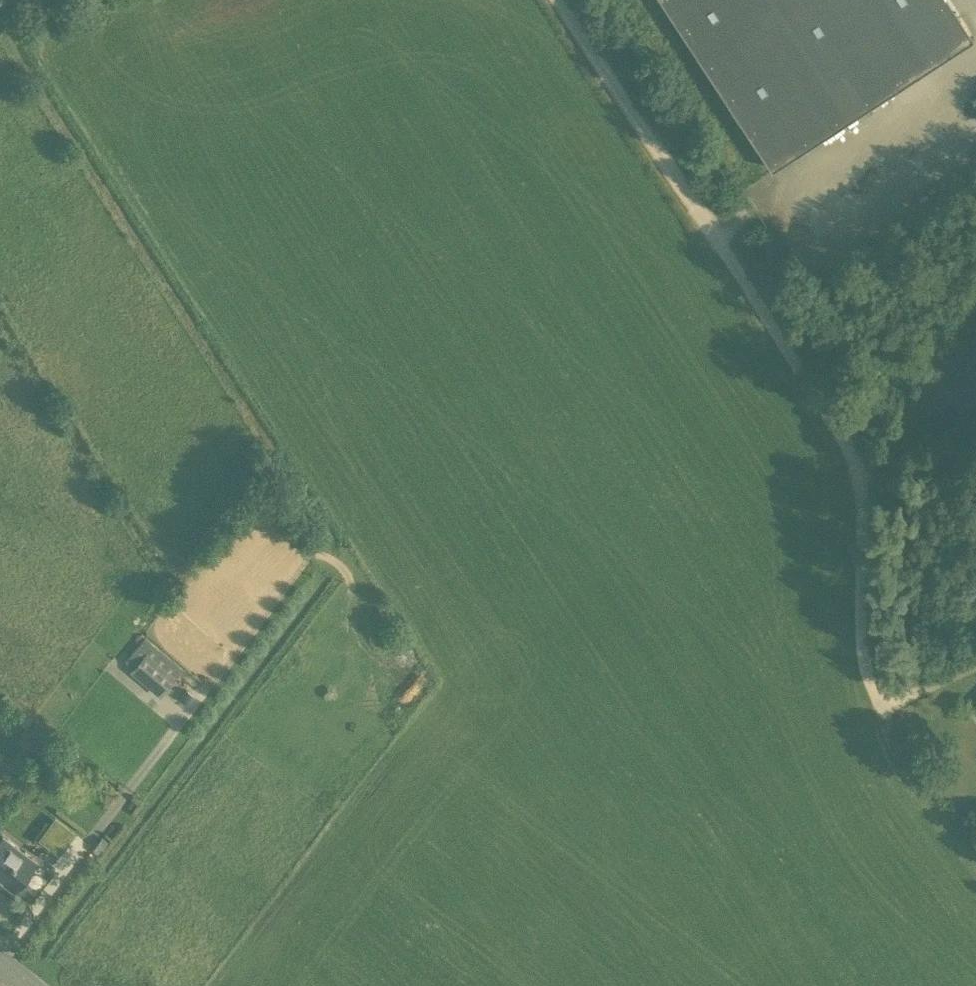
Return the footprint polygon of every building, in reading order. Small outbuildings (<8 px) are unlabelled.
[(774,169),(974,39),(949,0),(663,0),(774,169)] [(183,669),(145,636),(124,660),(133,667),(130,671),(159,696),(183,669)] [(35,862),(2,836),(0,838),(0,880),(13,890),(35,862)]
